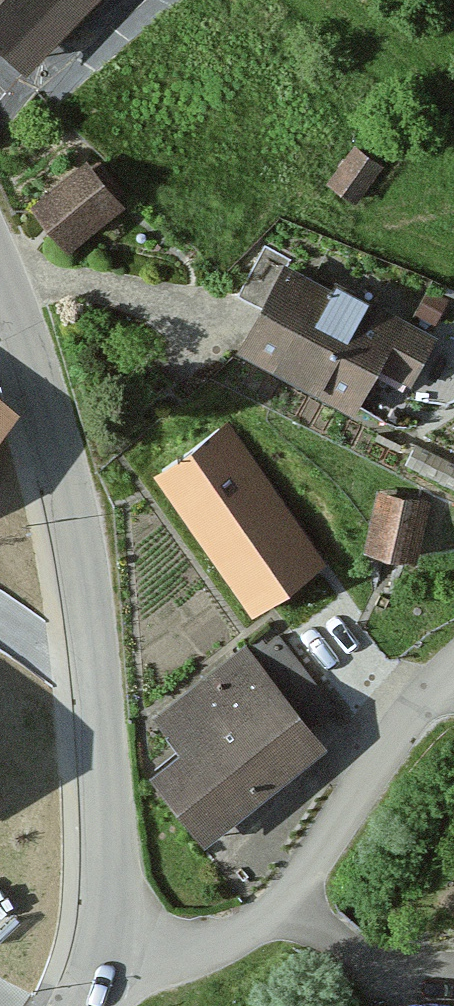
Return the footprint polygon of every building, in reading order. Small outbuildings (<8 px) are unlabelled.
[(19,81),(101,0),(0,0),(0,62),(19,81)] [(62,172),(19,210),(54,249),(97,211),(62,172)] [(423,337),(283,264),(230,365),(339,422),(361,379),(393,395),(423,337)] [(0,404),(0,432),(14,414),(0,404)] [(328,562),(229,422),(156,473),(255,613),(328,562)] [(414,513),(371,499),(349,565),(391,579),(414,513)] [(145,785),(201,852),(327,747),(244,647),(150,726),(177,758),(145,785)]
